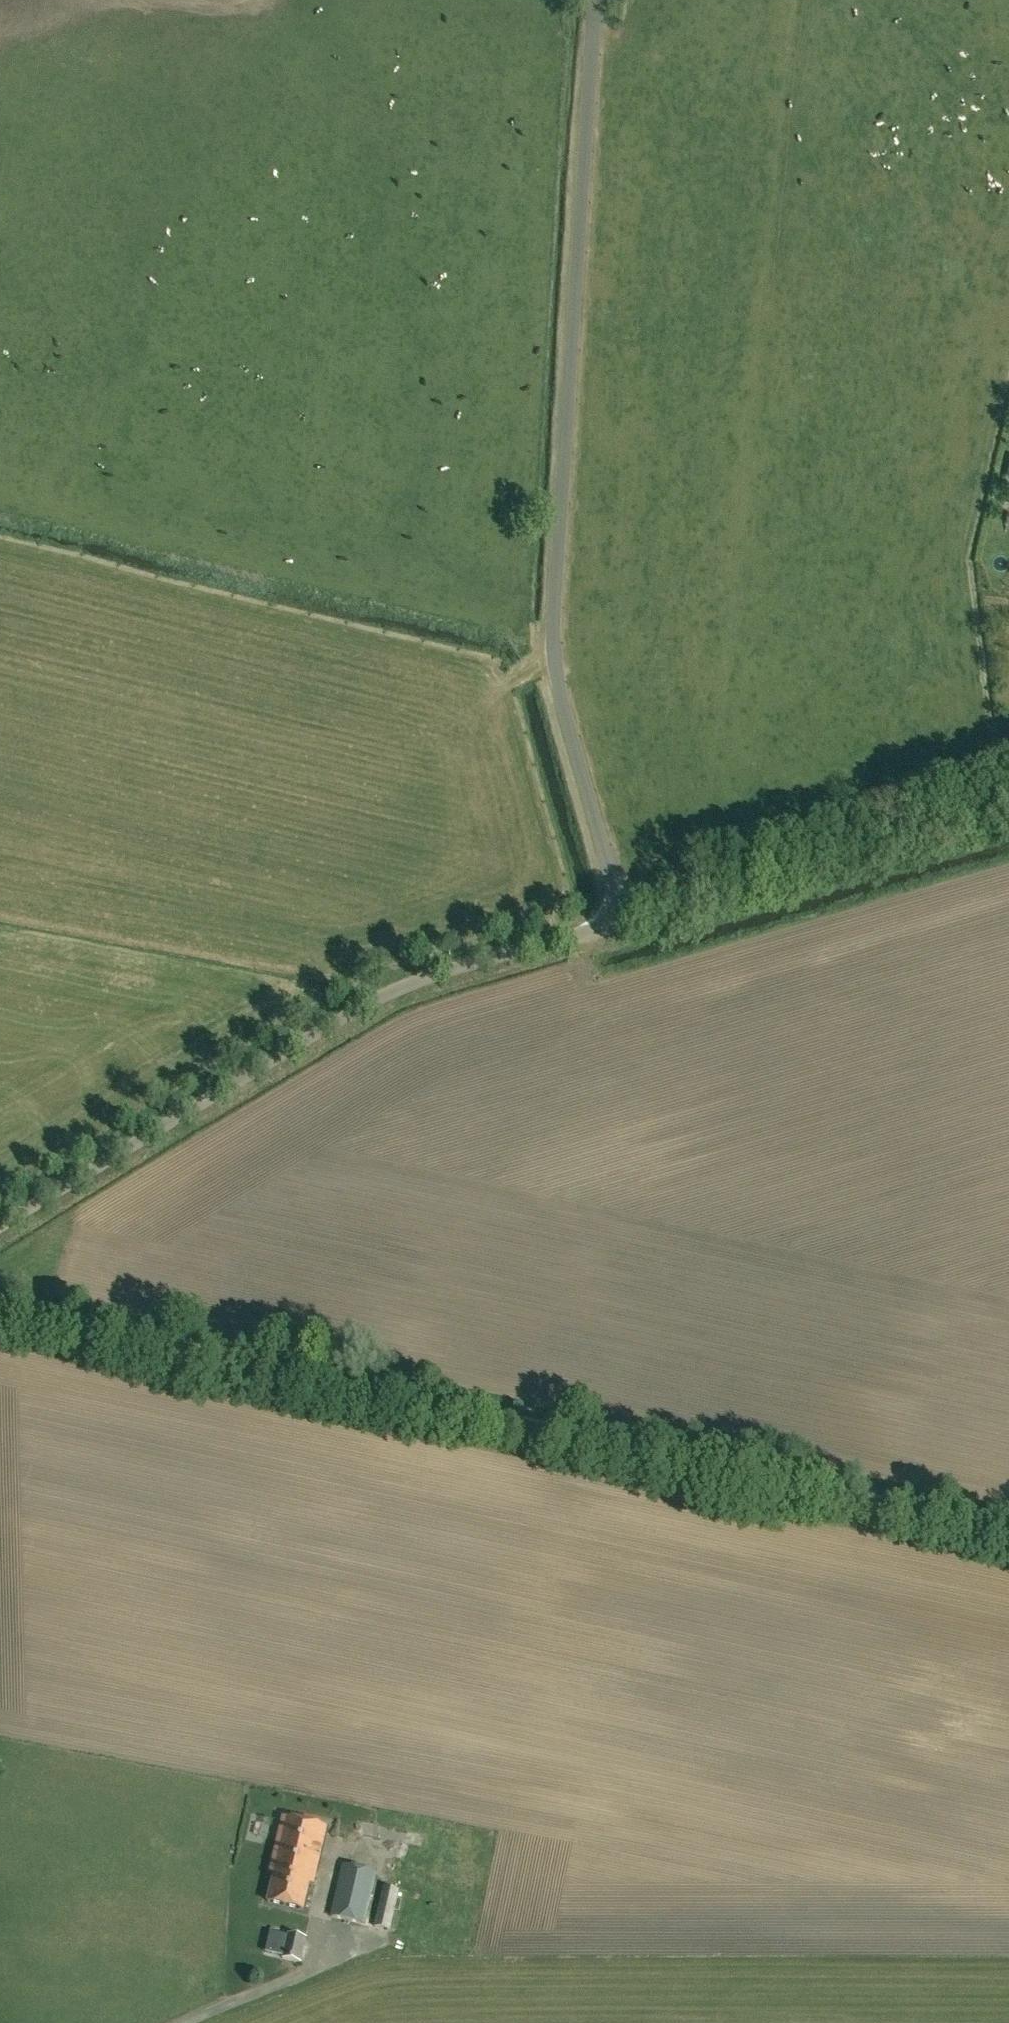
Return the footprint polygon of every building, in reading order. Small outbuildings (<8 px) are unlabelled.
[(206,68),(194,72),(198,84),(210,79),(206,68)] [(327,1828),(284,1818),(271,1875),(275,1876),(269,1902),(304,1910),(310,1884),(314,1885),(327,1828)] [(375,1873),(344,1866),(332,1917),(363,1924),(375,1873)] [(404,1899),(398,1898),(400,1890),(383,1888),(374,1928),(391,1931),(396,1910),(401,1911),(404,1899)] [(308,1938),(289,1934),(283,1960),(302,1963),(308,1938)]
